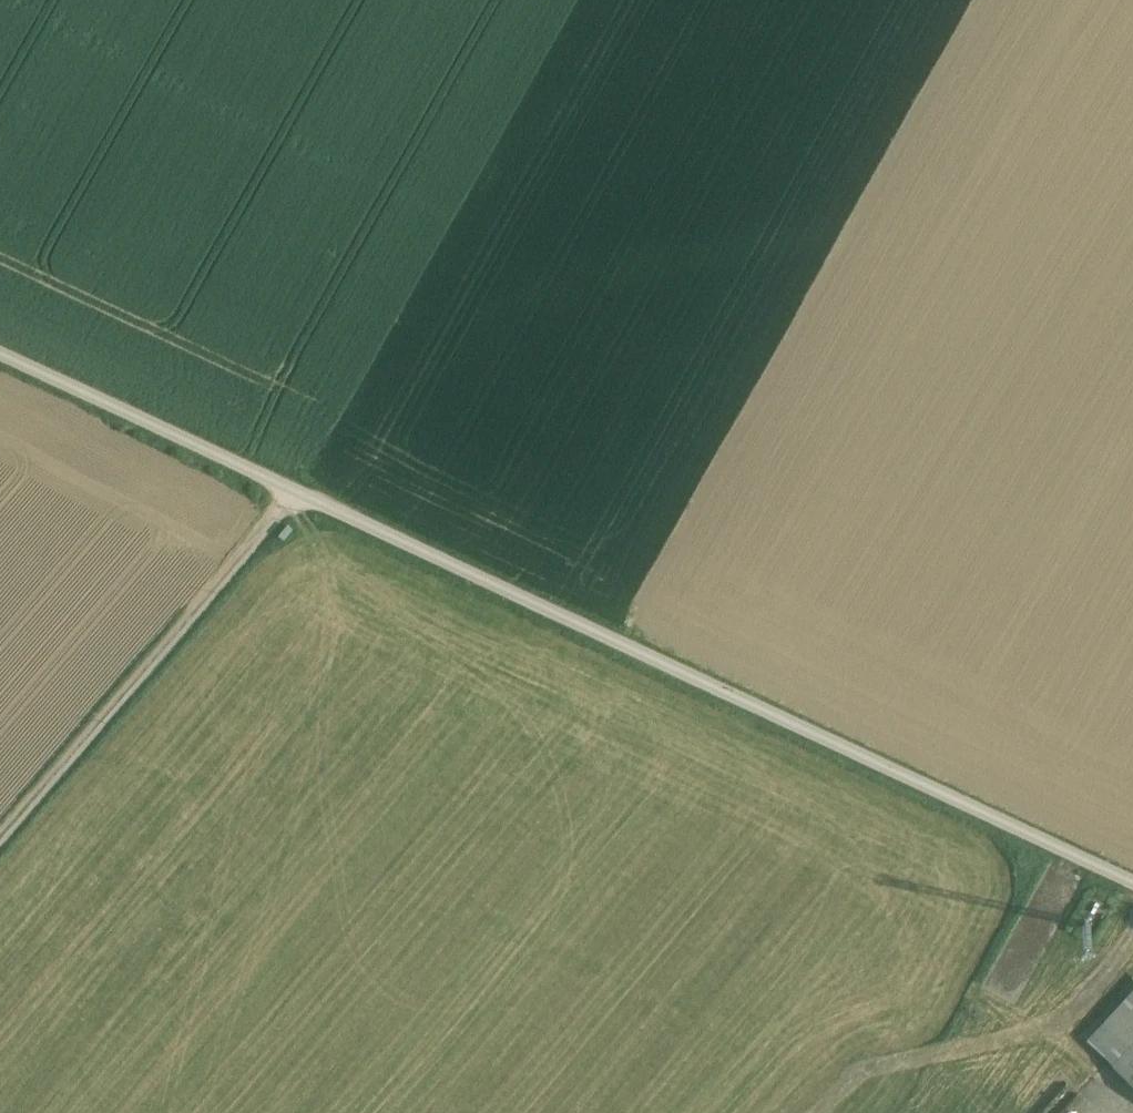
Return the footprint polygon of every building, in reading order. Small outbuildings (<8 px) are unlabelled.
[(1084,1038),(1110,1062),(1132,1036),(1132,983),(1084,1038)] [(1110,1062),(1132,1083),(1132,1036),(1110,1062)]
